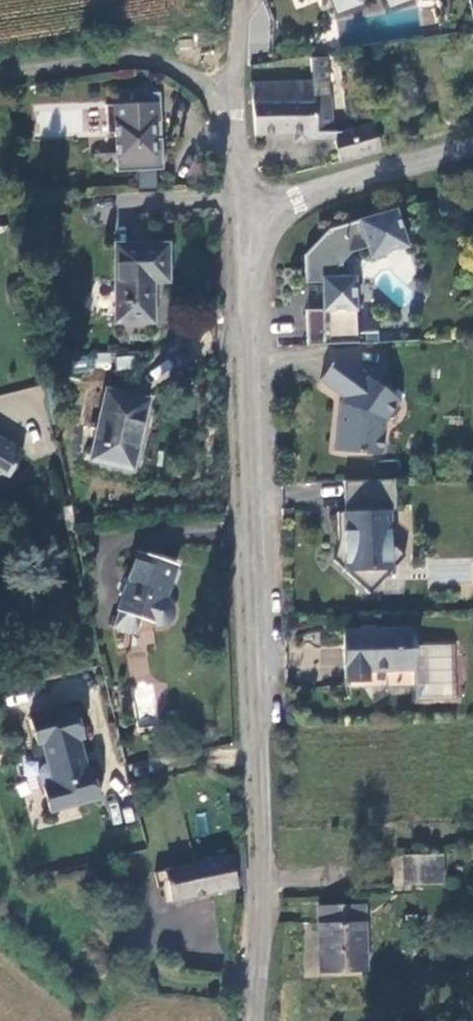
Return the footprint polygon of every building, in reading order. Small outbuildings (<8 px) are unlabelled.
[(335,12),(373,0),(332,0),(335,12)] [(338,17),(339,38),(357,37),(356,16),(338,17)] [(329,53),(309,54),(309,76),(327,76),(329,53)] [(309,76),(252,75),(251,128),(290,129),(325,129),(325,125),(327,76),(309,76)] [(106,101),(109,129),(117,128),(121,166),(168,161),(164,130),(157,131),(155,114),(162,114),(158,84),(130,88),(131,98),(106,101)] [(330,136),(334,153),(371,145),(365,120),(339,125),(330,136)] [(302,137),(302,135),(330,136),(339,125),(325,125),(325,129),(290,129),(290,136),(302,137)] [(413,240),(401,203),(334,224),(309,251),(310,268),(327,267),(327,277),(329,304),(312,306),(313,341),(364,338),(361,271),(348,271),(347,258),(357,247),(373,242),(376,252),(413,240)] [(170,240),(114,236),(109,313),(146,315),(148,274),(168,275),(170,240)] [(327,267),(310,268),(311,278),(327,277),(327,267)] [(107,371),(114,357),(99,350),(92,364),(107,371)] [(347,407),(343,445),(385,449),(390,445),(393,414),(402,412),(409,404),(408,395),(356,355),(343,357),(329,374),(357,396),(352,401),(352,408),(347,407)] [(133,466),(145,395),(106,389),(94,459),(133,466)] [(0,437),(0,478),(2,480),(22,453),(0,437)] [(343,555),(379,589),(415,550),(401,536),(399,506),(406,505),(404,473),(352,476),(354,507),(347,507),(348,536),(354,536),(355,543),(343,555)] [(354,536),(348,536),(343,555),(355,543),(354,536)] [(138,620),(153,624),(155,624),(160,624),(164,621),(168,618),(169,613),(168,608),(166,604),(162,600),(159,600),(168,563),(130,554),(112,632),(129,636),(135,632),(138,620)] [(407,667),(406,623),(341,624),(342,682),(367,682),(367,667),(407,667)] [(127,651),(128,678),(148,677),(147,649),(127,651)] [(74,708),(29,719),(35,744),(40,743),(46,765),(41,766),(37,772),(48,813),(98,800),(90,768),(85,770),(78,740),(82,739),(74,708)] [(401,878),(439,875),(436,842),(399,845),(401,878)] [(144,868),(150,903),(160,901),(160,904),(225,892),(224,889),(237,886),(231,851),(144,868)] [(365,964),(365,902),(314,902),(315,964),(365,964)]
